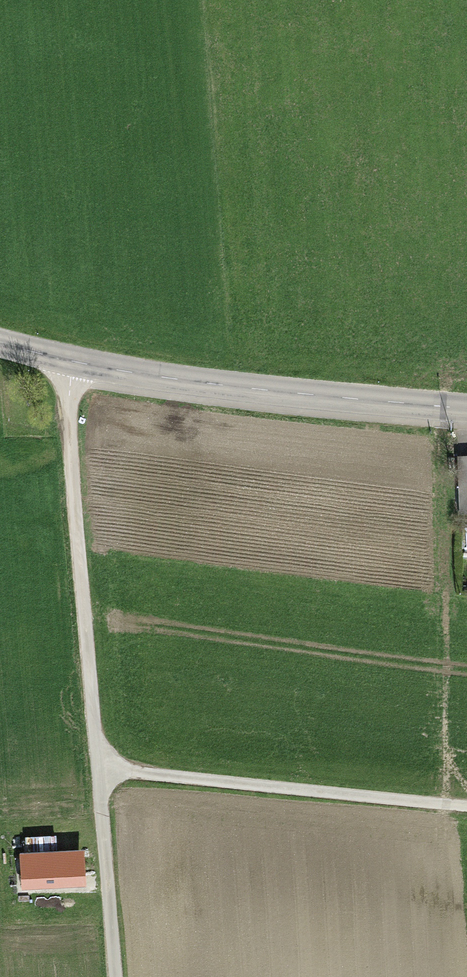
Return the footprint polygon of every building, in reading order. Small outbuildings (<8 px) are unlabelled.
[(75,861),(18,863),(19,885),(75,883),(75,861)]
